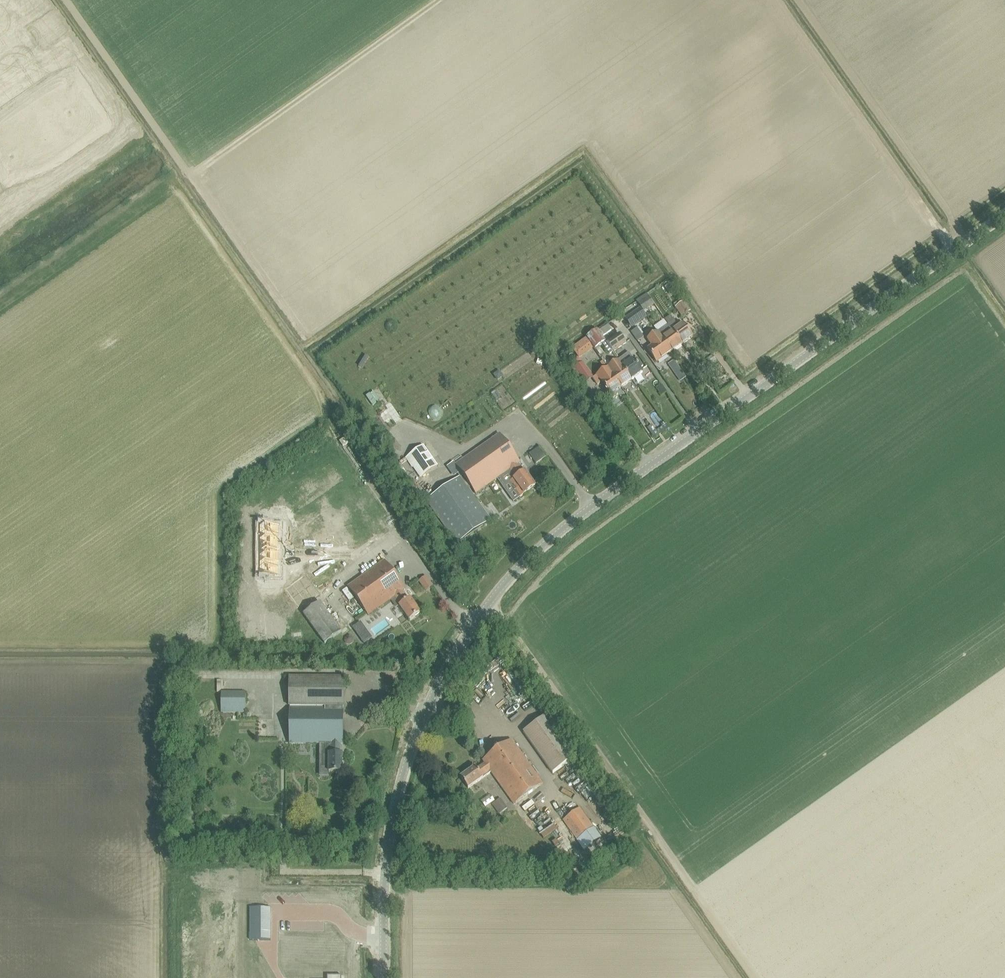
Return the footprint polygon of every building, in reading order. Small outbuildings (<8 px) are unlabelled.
[(638,304),(643,311),(653,304),(648,297),(638,304)] [(675,307),(682,317),(690,311),(683,301),(675,307)] [(629,318),(632,323),(645,314),(641,309),(629,318)] [(693,337),(683,323),(678,327),(670,316),(665,320),(668,324),(682,344),(693,337)] [(671,352),(682,344),(668,324),(662,328),(657,332),(671,352)] [(572,340),(580,350),(591,342),(582,331),(572,340)] [(656,362),(671,352),(657,332),(647,339),(651,345),(647,349),(656,362)] [(606,342),(612,352),(625,343),(619,334),(606,342)] [(603,362),(607,360),(599,345),(594,347),(603,362)] [(617,360),(631,380),(642,372),(628,353),(617,360)] [(607,368),(621,387),(631,380),(617,360),(607,368)] [(575,366),(583,378),(591,373),(583,361),(575,366)] [(594,376),(592,378),(597,385),(601,382),(610,395),(621,387),(607,368),(594,376)] [(499,434),(455,464),(460,472),(471,486),(476,493),(497,478),(513,501),(520,497),(535,486),(524,471),(524,472),(522,469),(520,470),(517,465),(519,463),(499,434)] [(423,445),(422,445),(407,456),(405,457),(420,478),(438,465),(423,445)] [(535,463),(546,456),(539,446),(529,453),(535,463)] [(459,476),(425,499),(456,543),(491,519),(469,488),(471,486),(460,472),(457,474),(459,476)] [(259,525),(258,576),(279,576),(279,525),(259,525)] [(410,620),(420,612),(410,597),(408,598),(402,590),(405,588),(384,560),(348,586),(368,614),(395,596),(401,604),(399,605),(410,620)] [(299,606),(315,594),(300,572),(283,584),(299,606)] [(320,603),(303,614),(325,644),(341,633),(320,603)] [(360,622),(352,628),(363,643),(371,638),(360,622)] [(289,677),(289,706),(325,706),(325,708),(289,708),(289,744),(320,744),(325,744),(330,744),(330,754),(329,754),(329,772),(342,772),(342,754),(340,754),(340,744),(343,744),(343,708),(343,677),(289,677)] [(221,691),(220,713),(245,713),(245,692),(221,691)] [(518,712),(526,707),(523,703),(515,707),(518,712)] [(550,714),(523,732),(552,774),(578,756),(550,714)] [(169,715),(160,716),(161,723),(170,722),(169,715)] [(513,804),(542,784),(512,740),(483,760),(484,763),(476,768),(475,766),(460,777),(467,788),(483,777),(481,776),(490,770),(513,804)] [(587,843),(597,836),(592,829),(594,828),(579,808),(562,820),(576,840),(582,836),(587,843)] [(250,908),(250,941),(270,941),(270,908),(250,908)]
